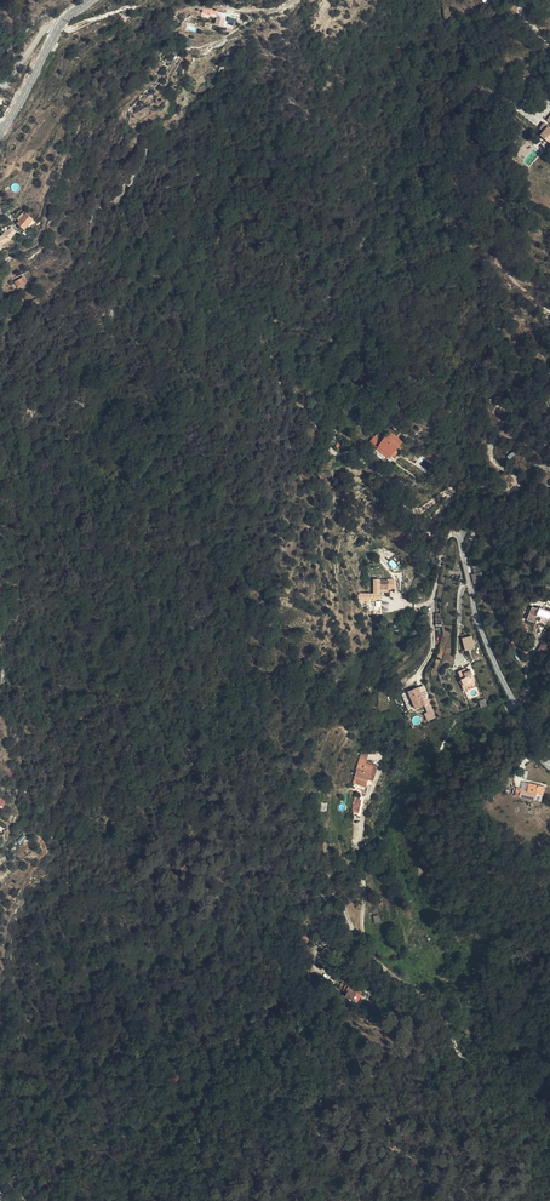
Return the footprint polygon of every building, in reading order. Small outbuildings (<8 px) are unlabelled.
[(211,19),(209,25),(216,28),(225,30),(227,25),(211,19)] [(172,62),(175,55),(170,52),(166,59),(172,62)] [(549,130),(547,128),(544,126),(540,132),(542,134),(540,137),(549,143),(549,129),(549,130)] [(429,156),(421,150),(417,156),(425,162),(429,156)] [(32,220),(25,215),(17,225),(24,230),(28,225),(29,223),(32,220)] [(10,230),(5,236),(10,241),(16,235),(10,230)] [(5,236),(4,237),(2,236),(0,237),(0,247),(10,242),(10,241),(5,236)] [(27,277),(18,283),(21,288),(21,287),(22,289),(29,285),(29,284),(30,283),(27,277)] [(279,315),(274,312),(270,318),(275,321),(279,315)] [(385,438),(383,442),(382,444),(387,448),(388,447),(391,448),(391,450),(396,452),(397,450),(399,446),(385,438)] [(369,450),(373,453),(376,454),(376,455),(390,463),(391,460),(392,458),(395,460),(397,457),(394,455),(396,452),(391,450),(391,448),(388,447),(387,448),(382,444),(382,445),(374,441),(371,447),(369,450)] [(431,461),(433,455),(421,450),(419,455),(431,461)] [(398,485),(402,481),(392,472),(388,477),(398,485)] [(481,572),(471,574),(474,584),(474,583),(483,581),(481,572)] [(375,599),(358,600),(358,607),(369,606),(370,604),(380,604),(380,593),(384,593),(384,583),(374,583),(375,599)] [(532,606),(527,620),(549,628),(549,624),(549,611),(540,607),(539,609),(532,606)] [(472,639),(464,642),(466,650),(474,647),(472,639)] [(541,643),(538,650),(545,653),(548,646),(541,643)] [(464,672),(463,670),(458,671),(462,680),(464,685),(474,681),(475,681),(470,669),(467,671),(464,672)] [(464,685),(462,686),(464,689),(470,686),(475,684),(474,681),(464,685)] [(423,706),(418,686),(409,689),(415,708),(423,706)] [(479,701),(481,707),(487,705),(485,699),(479,701)] [(360,755),(358,764),(363,766),(364,764),(366,757),(360,755)] [(363,766),(358,764),(356,770),(357,770),(353,783),(365,787),(367,782),(371,768),(363,766)] [(371,768),(367,782),(371,783),(375,770),(371,768)] [(543,795),(544,787),(529,783),(527,791),(522,790),(522,788),(517,787),(515,795),(535,800),(537,793),(543,795)] [(359,802),(356,801),(353,800),(350,809),(356,811),(359,802)] [(23,834),(16,841),(20,845),(27,837),(23,834)] [(344,983),(341,989),(346,992),(344,996),(357,1002),(362,992),(344,983)]
